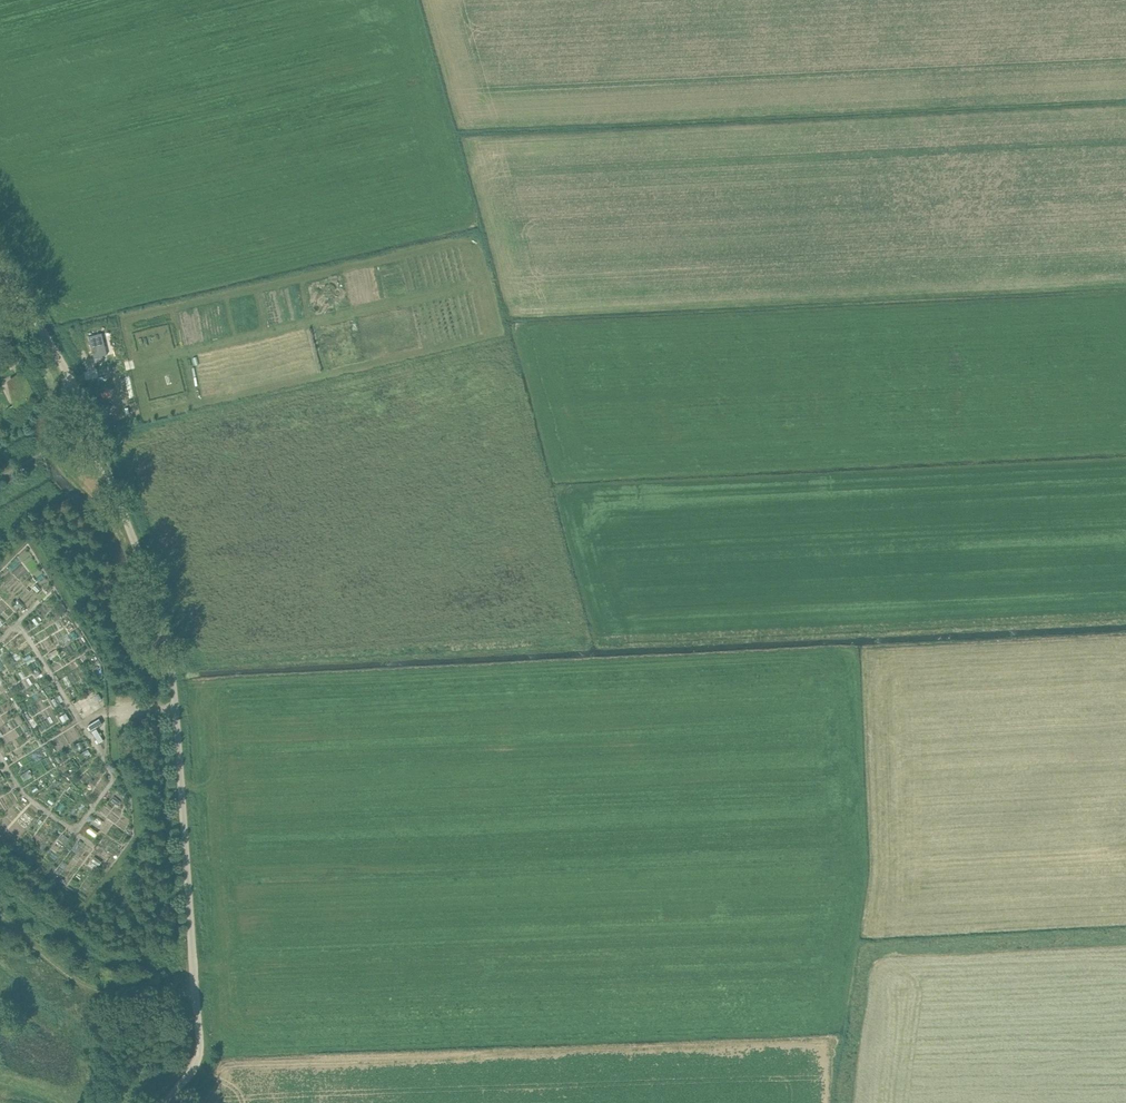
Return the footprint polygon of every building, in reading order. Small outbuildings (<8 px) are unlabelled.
[(102,333),(88,336),(94,358),(107,355),(102,333)]
